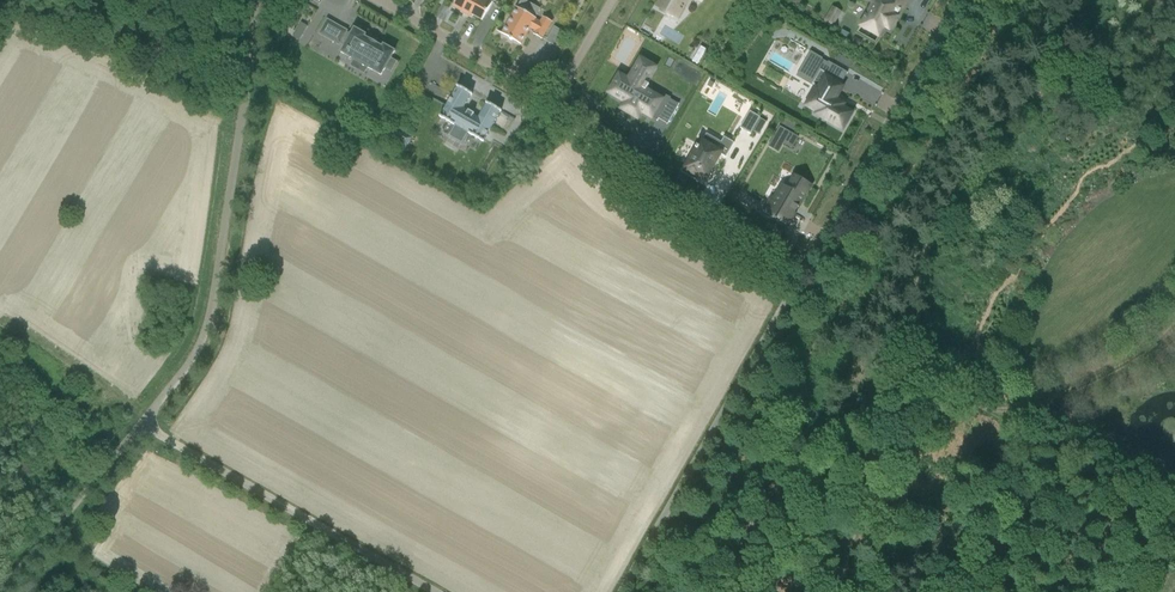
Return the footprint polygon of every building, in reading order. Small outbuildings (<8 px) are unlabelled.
[(492,3),(488,0),(457,0),(452,7),(463,13),(464,11),(482,21),(492,3)] [(658,4),(666,8),(668,9),(667,10),(666,12),(677,19),(686,4),(684,3),(684,2),(685,0),(660,0),(659,2),(658,4)] [(860,27),(870,33),(871,34),(872,32),(878,35),(879,36),(884,28),(889,31),(896,17),(901,7),(899,6),(903,0),(875,0),(872,5),(866,16),(865,15),(864,17),(864,18),(859,27),(860,27)] [(513,41),(520,45),(530,28),(535,31),(533,35),(542,39),(552,22),(543,17),(540,23),(535,20),(536,19),(516,8),(501,34),(510,39),(509,40),(512,42),(513,41)] [(837,17),(829,13),(825,21),(832,25),(837,17)] [(327,21),(320,34),(339,44),(340,43),(345,46),(341,53),(381,75),(394,52),(383,45),(382,48),(380,46),(376,44),(377,44),(376,44),(377,42),(371,39),(370,40),(369,41),(364,37),(365,35),(354,29),(350,36),(345,33),(346,31),(327,21)] [(547,40),(559,48),(568,32),(555,25),(547,40)] [(296,31),(293,37),(299,41),(302,35),(296,31)] [(705,50),(700,47),(692,62),(697,65),(705,50)] [(807,58),(802,68),(803,69),(803,67),(809,71),(808,72),(809,72),(810,71),(812,72),(807,80),(815,85),(814,87),(815,88),(815,87),(819,89),(818,91),(816,90),(814,92),(815,92),(813,95),(813,94),(812,95),(813,96),(810,100),(809,100),(809,101),(807,106),(818,112),(816,115),(818,116),(819,113),(829,118),(827,121),(841,129),(851,113),(841,108),(842,105),(840,104),(839,103),(837,102),(833,100),(835,98),(836,97),(835,97),(838,93),(839,92),(838,92),(840,89),(841,87),(839,86),(840,85),(847,73),(828,62),(827,63),(822,59),(810,52),(806,58),(807,58)] [(619,75),(609,93),(610,94),(615,96),(614,97),(615,98),(615,97),(617,98),(616,98),(617,99),(617,98),(631,106),(629,109),(637,114),(639,111),(644,114),(644,113),(648,115),(648,114),(656,118),(657,119),(656,121),(657,121),(658,119),(666,123),(666,124),(667,125),(679,104),(678,103),(678,104),(670,99),(670,98),(670,97),(669,98),(650,86),(648,85),(646,83),(650,75),(637,67),(636,67),(628,80),(619,75)] [(449,136),(462,144),(467,134),(483,143),(501,111),(486,103),(485,104),(486,104),(478,117),(473,115),(474,114),(468,111),(468,112),(463,109),(471,96),(472,94),(457,86),(439,117),(454,126),(449,136)] [(749,111),(739,128),(750,134),(760,117),(749,111)] [(779,127),(768,146),(778,152),(783,143),(792,148),(798,137),(790,132),(789,133),(779,127)] [(696,150),(685,168),(687,169),(686,171),(696,177),(697,177),(697,175),(698,176),(704,179),(719,154),(726,158),(734,143),(724,137),(716,151),(701,142),(698,147),(697,146),(695,149),(696,150)] [(763,208),(761,212),(762,212),(763,212),(787,226),(794,213),(795,213),(798,207),(810,185),(795,176),(787,189),(783,186),(775,200),(771,198),(771,197),(770,197),(768,200),(769,200),(764,209),(763,208)] [(343,569),(350,572),(353,566),(347,563),(343,569)]
